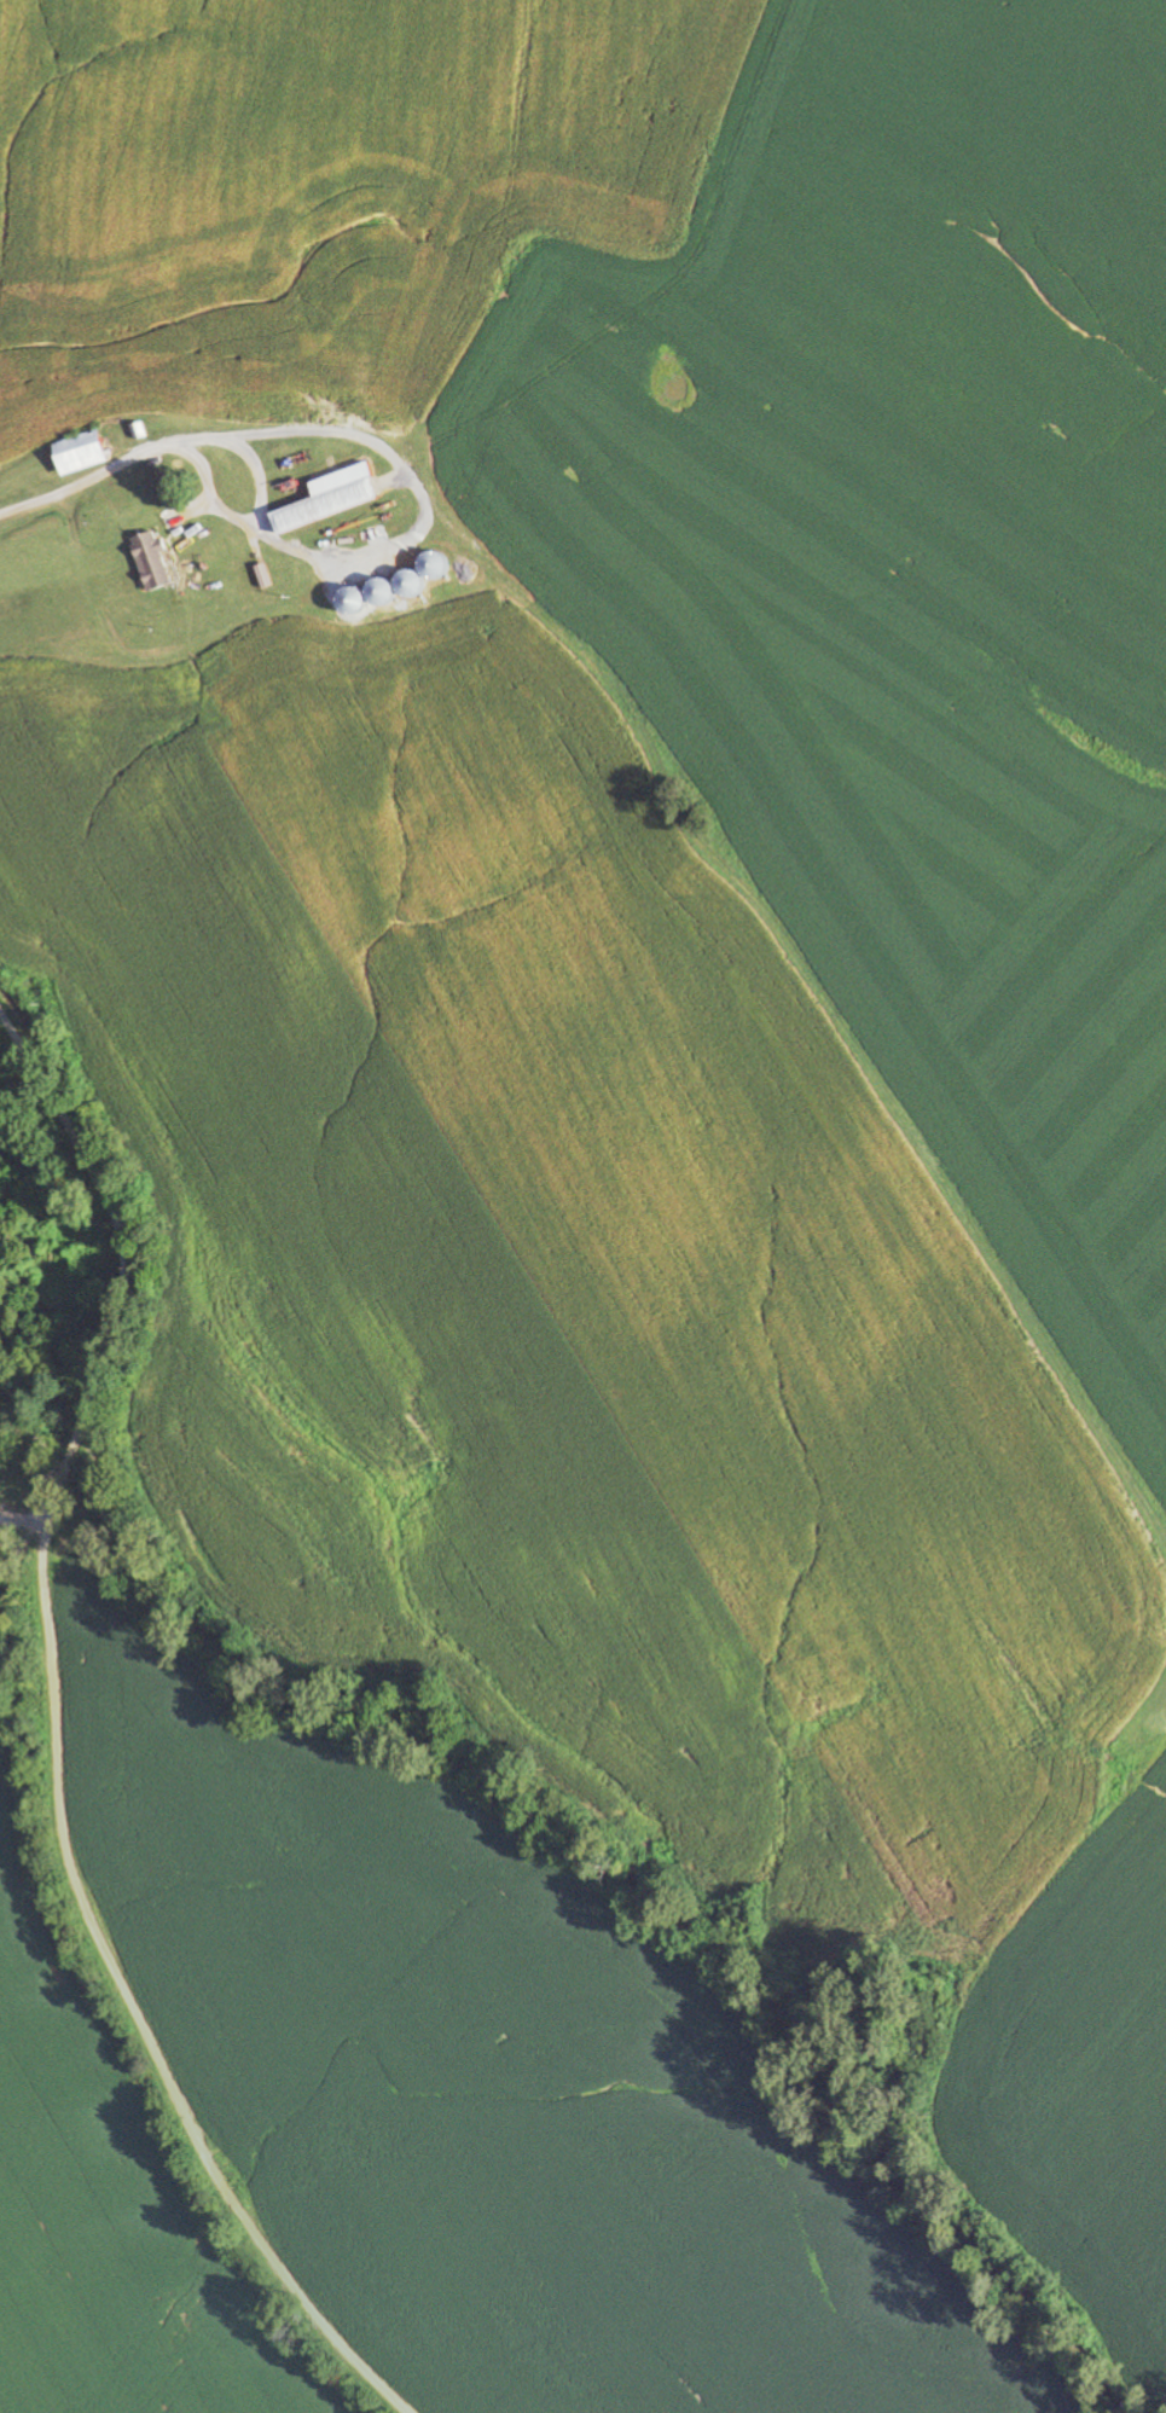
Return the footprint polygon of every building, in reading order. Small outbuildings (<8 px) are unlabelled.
[(67,477),(113,461),(102,430),(56,445),(67,477)] [(314,482),(320,499),(276,513),(283,534),(385,502),(373,464),(314,482)] [(151,592),(176,586),(167,552),(171,551),(168,540),(161,541),(158,533),(137,538),(151,592)]
